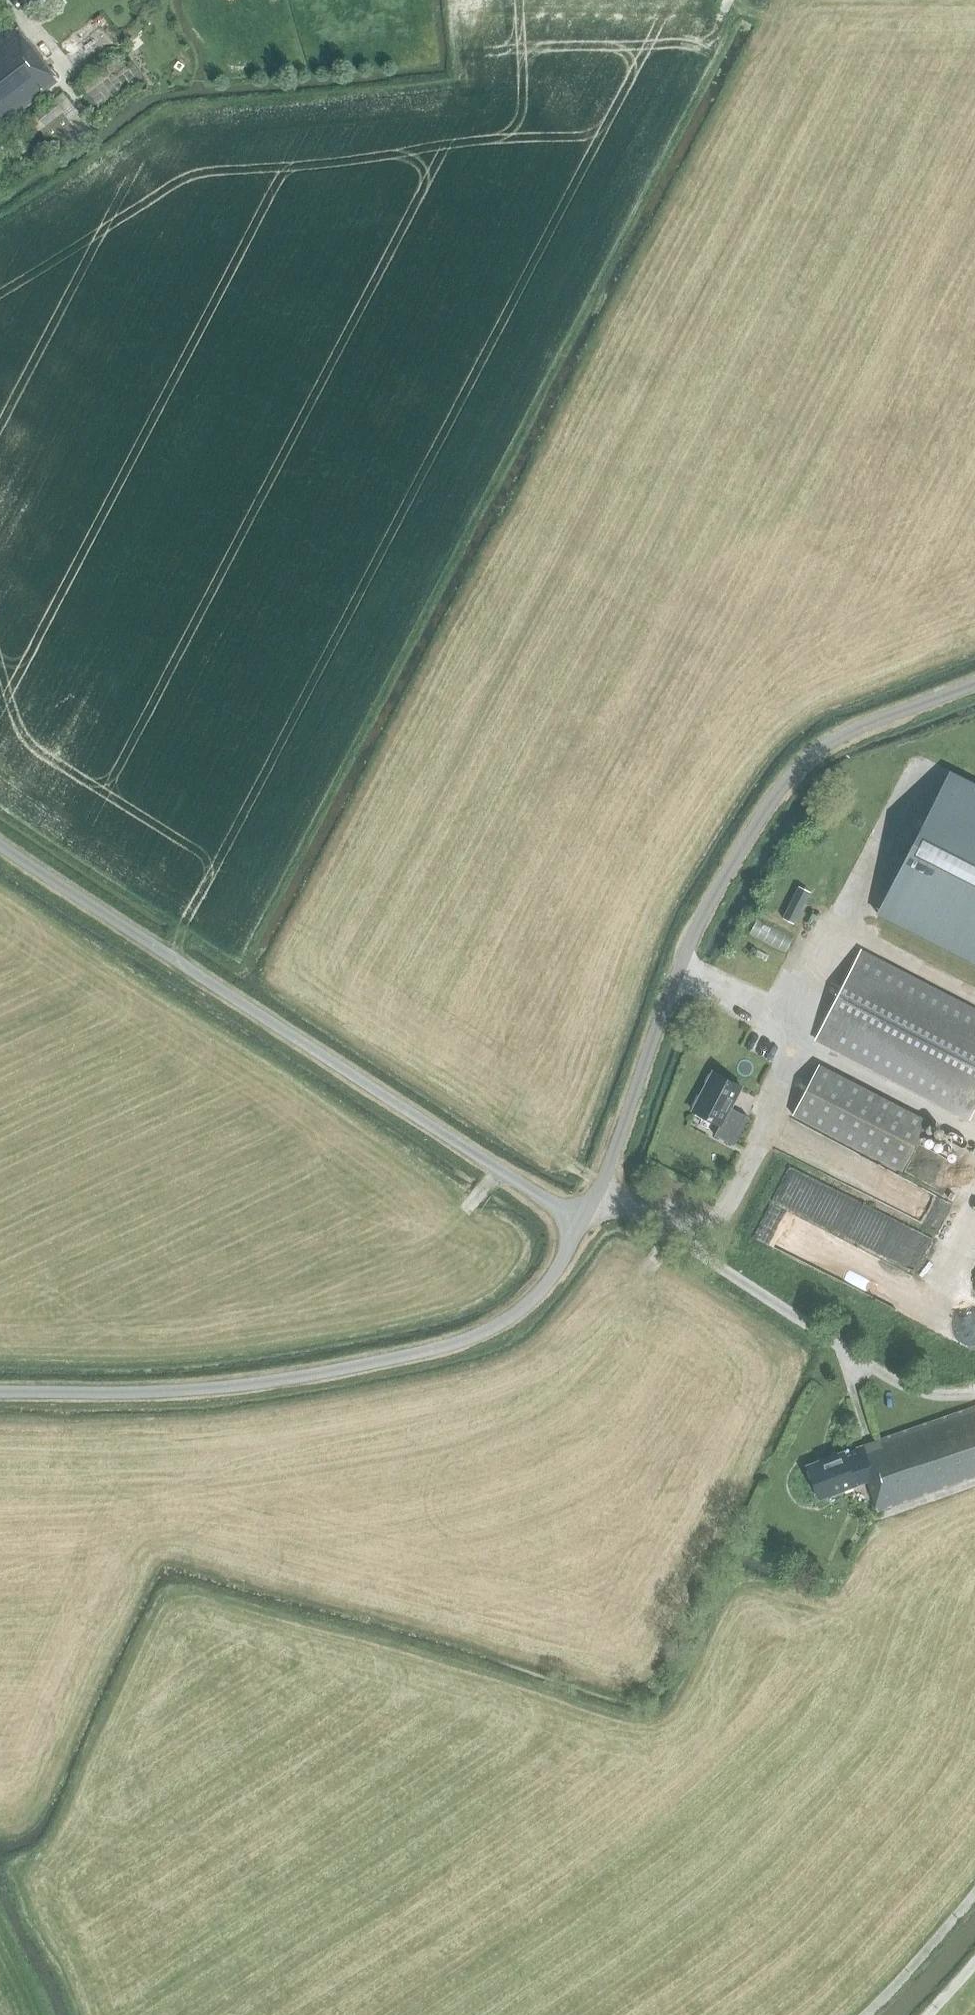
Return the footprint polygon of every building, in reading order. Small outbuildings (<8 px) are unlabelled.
[(13,22),(0,32),(0,126),(58,80),(13,22)] [(88,130),(60,91),(32,111),(34,113),(28,118),(38,131),(40,129),(58,152),(88,130)] [(974,972),(974,812),(942,795),(876,921),(974,972)] [(860,950),(814,1039),(969,1119),(974,1108),(974,1009),(860,950)] [(928,1122),(818,1064),(792,1114),(902,1171),(928,1122)] [(742,1086),(712,1071),(692,1110),(720,1125),(715,1136),(734,1145),(748,1117),(731,1108),(742,1086)] [(788,1168),(757,1240),(851,1280),(882,1208),(788,1168)] [(877,1514),(974,1478),(974,1405),(856,1446),(857,1451),(845,1455),(843,1452),(806,1464),(818,1499),(856,1486),(856,1484),(865,1480),(877,1514)]
